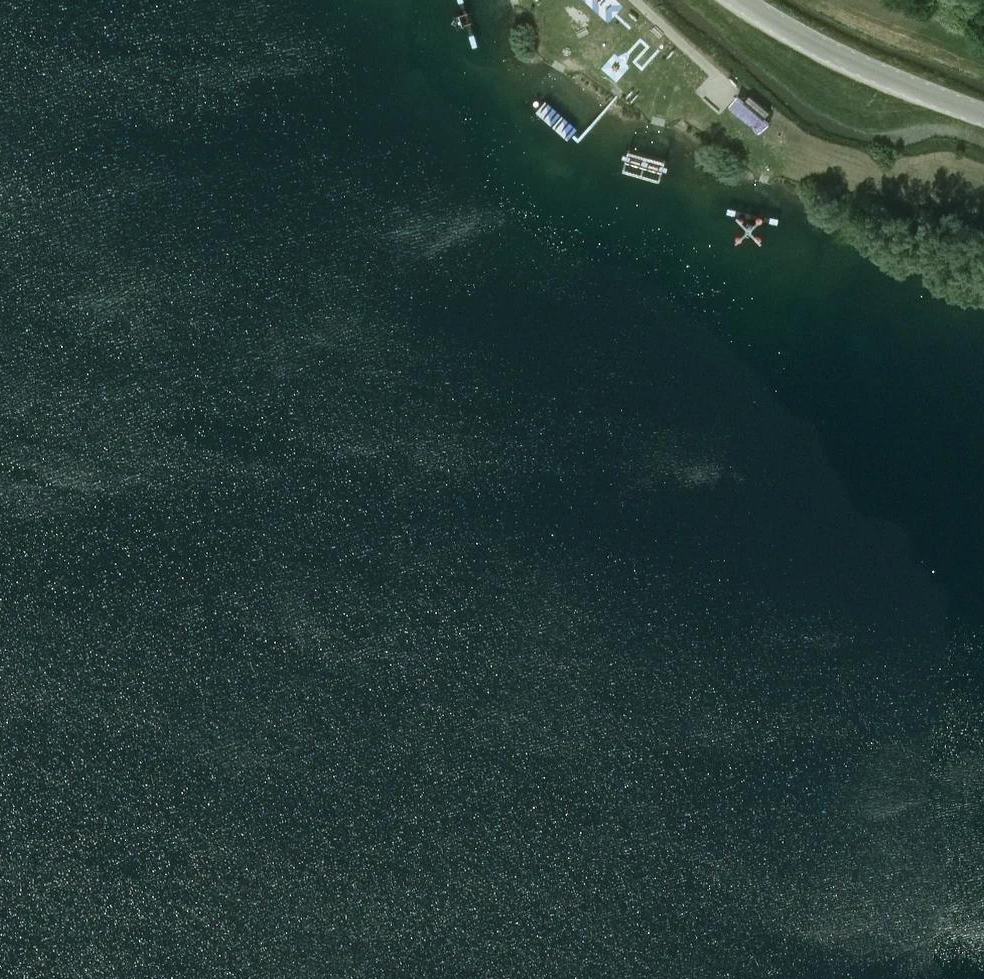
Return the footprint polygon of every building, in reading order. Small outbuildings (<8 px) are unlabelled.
[(743,91),(731,107),(764,132),(776,116),(743,91)]
